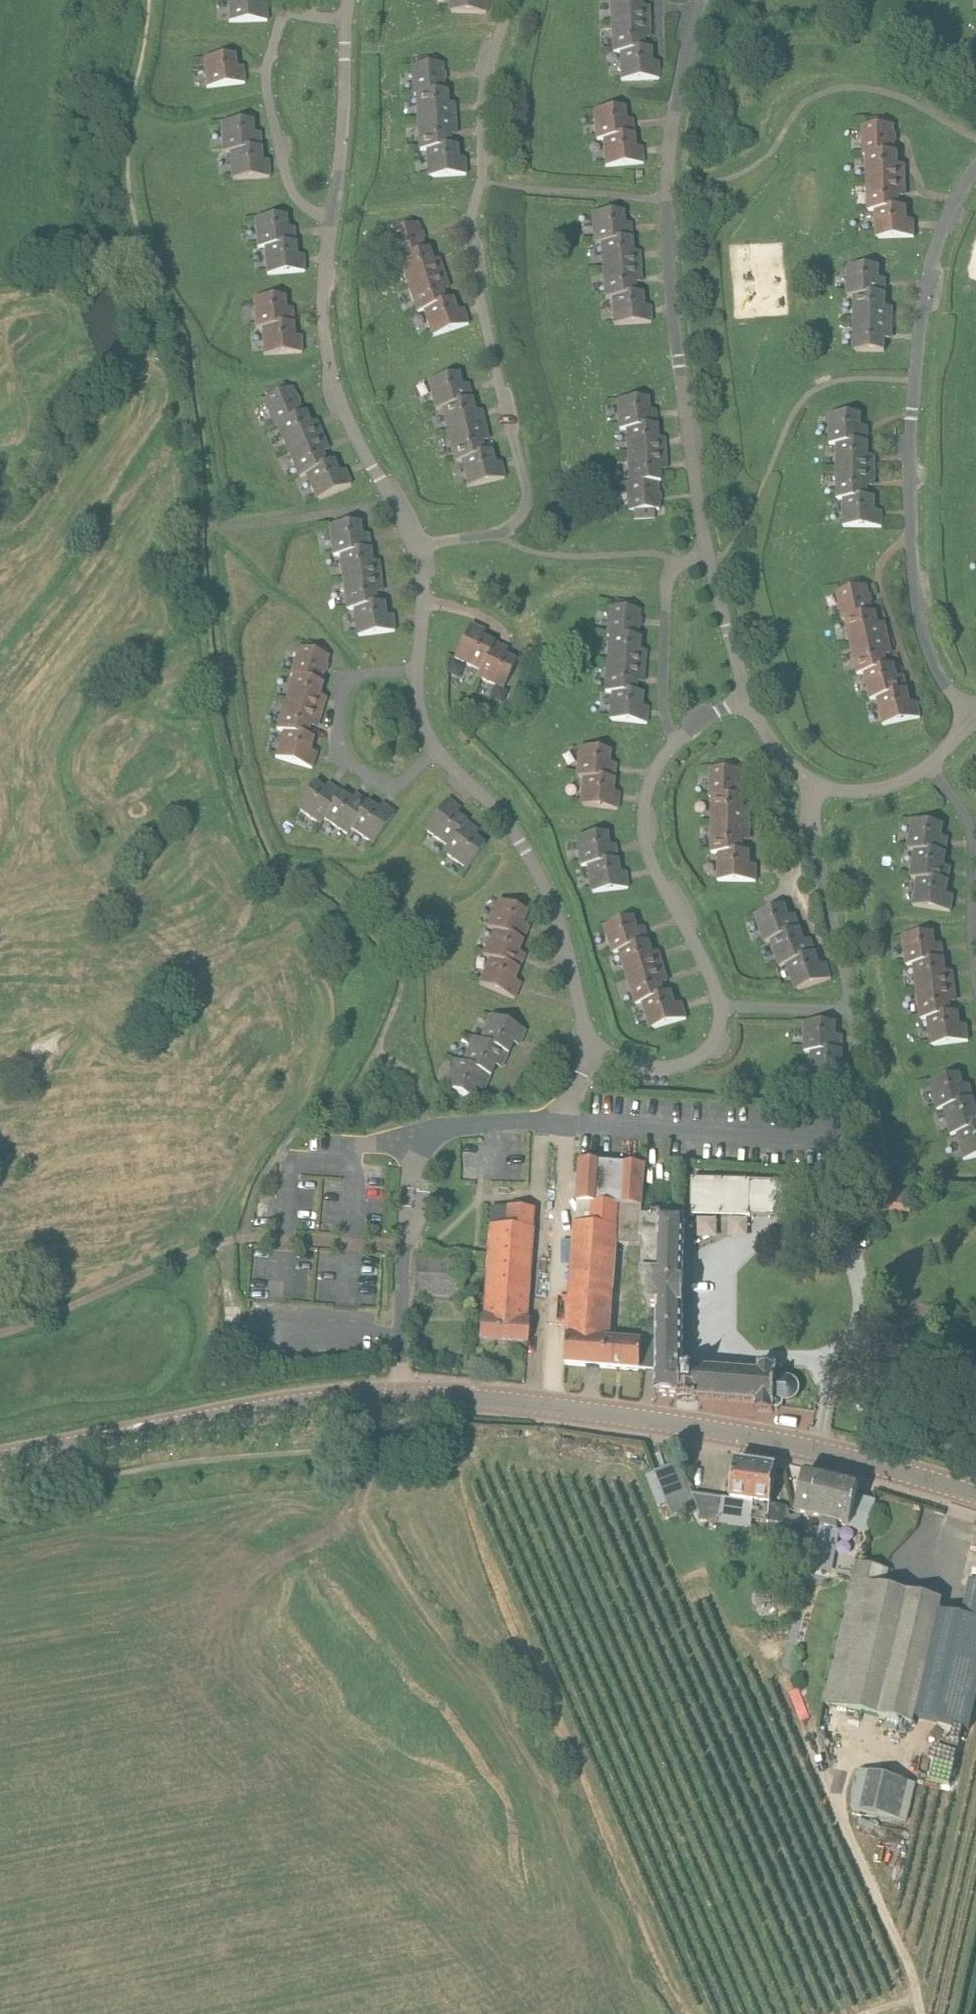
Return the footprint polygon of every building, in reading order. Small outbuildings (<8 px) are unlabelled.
[(261,0),(228,0),(228,23),(267,22),(267,8),(267,5),(261,5),(261,0)] [(447,12),(487,13),(488,1),(488,0),(448,0),(447,12)] [(610,26),(650,25),(649,10),(649,6),(642,7),(642,0),(609,0),(610,26)] [(612,53),(619,52),(644,50),(644,39),(651,39),(650,34),(650,25),(610,26),(612,53)] [(651,49),(644,50),(619,52),(620,80),(660,78),(659,64),(659,62),(652,62),(651,49)] [(237,68),(236,55),(203,58),(206,88),(244,85),(244,70),(244,67),(237,68)] [(412,96),(415,96),(445,92),(444,75),(443,64),(437,65),(437,57),(416,58),(416,66),(410,66),(412,96)] [(445,92),(415,96),(416,122),(456,119),(455,107),(455,103),(448,104),(447,92),(445,92)] [(595,140),(602,139),(634,136),(633,123),(633,119),(626,120),(625,108),(592,111),(595,140)] [(862,156),(865,156),(895,153),(894,136),(894,126),(890,126),(889,118),(867,118),(868,126),(862,126),(862,156)] [(418,151),(425,150),(450,146),(450,135),(457,135),(456,132),(456,119),(416,122),(418,151)] [(221,154),(229,153),(262,152),(261,137),(261,132),(254,133),(253,121),(221,123),(221,154)] [(634,136),(602,139),(605,166),(644,163),(643,151),(643,147),(635,147),(634,136)] [(458,145),(450,146),(425,150),(427,177),(467,175),(466,163),(466,158),(459,159),(458,145)] [(262,152),(229,153),(230,180),(269,179),(269,165),(269,160),(262,161),(262,152)] [(898,153),(895,153),(865,156),(866,184),(905,184),(905,169),(905,165),(898,165),(898,153)] [(867,211),(874,211),(899,208),(899,197),(906,197),(906,193),(905,184),(866,184),(867,211)] [(906,208),(899,208),(874,211),(876,237),(915,237),(914,225),(914,221),(907,221),(906,208)] [(593,243),(600,243),(633,240),(632,227),(632,223),(625,224),(624,212),(591,214),(593,243)] [(256,249),(264,248),(296,247),(295,231),(295,227),(288,228),(287,215),(254,218),(256,249)] [(397,261),(399,261),(427,250),(421,234),(418,224),(413,226),(410,217),(390,224),(393,231),(387,233),(397,261)] [(602,271),(641,269),(640,255),(640,251),(634,252),(633,240),(600,243),(602,271)] [(296,247),(264,248),(265,275),(305,272),(305,259),(304,255),(297,256),(296,247)] [(429,249),(427,250),(399,261),(408,287),(445,275),(440,262),(439,259),(433,261),(429,249)] [(847,296),(853,296),(886,296),(886,283),(885,279),(879,279),(879,267),(846,266),(847,296)] [(604,298),(611,297),(636,294),(635,283),(642,282),(642,279),(641,269),(602,271),(604,298)] [(416,313),(422,311),(446,301),(443,291),(449,288),(448,285),(445,275),(408,287),(416,313)] [(643,293),(636,294),(611,297),(613,325),(652,322),(651,310),(651,306),(644,306),(643,293)] [(285,296),(254,298),(254,315),(255,329),(262,328),(295,327),(294,313),(294,308),(286,309),(285,296)] [(853,296),(853,325),(893,326),(893,310),(893,308),(886,307),(886,296),(853,296)] [(453,298),(446,301),(422,311),(431,337),(469,324),(465,312),(464,309),(457,311),(453,298)] [(893,326),(853,325),(852,351),(885,351),(885,339),(892,339),(892,335),(893,326)] [(295,327),(262,328),(263,355),(302,354),(302,341),(302,336),(295,336),(295,327)] [(434,410),(441,409),(473,401),(470,387),(469,384),(462,386),(459,374),(427,381),(434,410)] [(273,429),(277,427),(307,414),(306,410),(302,411),(297,398),(296,396),(292,387),(262,400),(273,429)] [(617,430),(625,429),(658,428),(657,413),(657,410),(650,410),(649,399),(615,401),(617,430)] [(447,436),(486,427),(483,413),(482,410),(475,411),(473,401),(441,409),(447,436)] [(277,427),(287,453),(324,437),(319,423),(317,420),(310,422),(307,414),(277,427)] [(829,444),(836,444),(868,445),(868,430),(868,427),(861,427),(861,415),(828,414),(829,444)] [(454,462),(461,460),(485,453),(482,442),(489,441),(489,437),(486,427),(447,436),(454,462)] [(627,457),(666,456),(665,438),(658,438),(658,428),(625,429),(627,457)] [(298,479),(305,476),(335,462),(334,459),(326,462),(323,453),(329,450),(328,446),(324,437),(287,453),(298,479)] [(836,473),(875,473),(876,459),(876,455),(868,455),(868,445),(836,444),(836,473)] [(492,451),(485,453),(461,460),(467,487),(505,478),(502,465),(502,462),(495,463),(492,451)] [(627,457),(628,482),(658,482),(661,482),(660,469),(667,469),(667,465),(666,456),(627,457)] [(335,462),(305,476),(315,501),(352,485),(347,472),(346,469),(338,472),(335,462)] [(835,499),(843,499),(869,497),(868,486),(875,486),(875,483),(875,473),(836,473),(835,499)] [(659,498),(658,482),(628,482),(625,482),(627,511),(633,511),(634,519),(655,518),(654,510),(660,509),(659,498)] [(876,498),(869,497),(843,499),(843,526),(882,526),(883,513),(883,511),(876,510),(876,498)] [(331,557),(338,557),(372,552),(370,538),(369,534),(362,535),(360,523),(328,527),(331,557)] [(338,557),(342,585),(382,580),(380,565),(380,561),(373,562),(372,552),(338,557)] [(346,611),(353,610),(386,607),(385,602),(378,603),(377,594),(383,593),(383,588),(382,580),(342,585),(346,611)] [(842,621),(845,621),(873,613),(870,598),(867,586),(862,587),(860,580),(839,584),(841,592),(835,592),(842,621)] [(386,607),(353,610),(355,637),(395,632),(394,619),(394,615),(387,616),(386,607)] [(605,637),(608,637),(639,638),(640,622),(641,610),(608,607),(605,637)] [(876,612),(873,613),(845,621),(850,648),(889,640),(886,626),(885,623),(878,624),(876,612)] [(454,660),(478,671),(492,642),(483,638),(486,631),(482,629),(470,624),(454,660)] [(641,638),(639,638),(608,637),(606,666),(645,669),(646,655),(647,651),(640,651),(641,638)] [(856,675),(863,673),(888,666),(885,656),(892,654),(891,650),(889,640),(850,648),(856,675)] [(492,642),(478,671),(475,678),(503,690),(516,661),(505,656),(508,649),(504,647),(492,642)] [(289,676),(292,677),(322,687),(324,674),(326,667),(330,656),(298,647),(289,676)] [(869,700),(876,699),(907,690),(906,682),(904,676),(897,678),(895,665),(888,666),(863,673),(869,700)] [(603,692),(610,693),(637,693),(638,682),(644,683),(644,679),(645,669),(606,666),(603,692)] [(292,677),(284,703),(321,716),(326,702),(327,698),(320,696),(322,687),(292,677)] [(907,690),(876,699),(882,725),(921,717),(919,706),(918,701),(910,703),(907,690)] [(643,693),(637,693),(610,693),(608,720),(648,724),(649,712),(649,707),(642,706),(643,693)] [(275,730),(282,733),(313,743),(315,739),(308,736),(311,727),(317,729),(318,726),(321,716),(284,703),(275,730)] [(313,743),(282,733),(274,758),(312,770),(316,758),(318,753),(311,751),(313,743)] [(575,777),(582,778),(614,782),(615,769),(616,765),(609,764),(611,751),(579,747),(575,777)] [(708,799),(711,799),(744,799),(744,798),(742,797),(742,780),(742,770),(737,770),(737,762),(716,762),(715,769),(709,769),(708,799)] [(614,782),(582,778),(579,805),(618,809),(620,797),(620,793),(613,792),(614,782)] [(320,826),(323,820),(342,792),(331,785),(328,783),(324,789),(314,782),(295,809),(320,826)] [(346,836),(350,830),(369,803),(358,795),(355,793),(352,799),(342,792),(323,820),(346,836)] [(424,832),(446,847),(465,820),(457,814),(461,808),(458,806),(448,798),(424,832)] [(711,826),(750,827),(751,814),(751,810),(744,809),(744,799),(711,799),(711,826)] [(369,803),(350,830),(373,845),(396,813),(385,805),(382,802),(378,809),(369,803)] [(465,820),(446,847),(442,853),(455,861),(466,870),(485,843),(476,837),(480,831),(476,828),(465,820)] [(913,850),(946,856),(948,843),(948,839),(942,837),(944,825),(911,820),(906,849),(913,850)] [(710,854),(718,854),(743,852),(743,841),(750,841),(750,838),(750,827),(711,826),(710,854)] [(579,867),(586,866),(619,863),(617,850),(616,845),(609,846),(608,833),(575,837),(579,867)] [(909,877),(916,879),(948,885),(950,871),(951,868),(944,867),(946,856),(913,850),(909,877)] [(750,852),(743,852),(718,854),(717,881),(757,882),(757,869),(757,866),(750,865),(750,852)] [(619,863),(586,866),(589,893),(629,888),(627,876),(627,871),(620,872),(619,863)] [(948,885),(916,879),(912,906),(951,912),(953,900),(954,897),(947,895),(948,885)] [(523,924),(528,913),(498,900),(486,927),(492,930),(523,942),(528,931),(529,927),(523,924)] [(763,943),(769,941),(801,930),(797,918),(795,915),(789,917),(785,905),(754,915),(763,943)] [(612,955),(618,953),(650,944),(646,931),(645,927),(638,929),(635,917),(603,927),(612,955)] [(523,942),(492,930),(481,956),(487,959),(518,971),(523,959),(524,955),(519,953),(523,942)] [(779,967),(785,965),(817,955),(815,948),(812,939),(805,941),(801,930),(769,941),(779,967)] [(905,966),(912,965),(945,961),(943,949),(942,944),(936,945),(934,933),(901,937),(905,966)] [(627,981),(665,970),(661,957),(659,951),(653,953),(650,944),(618,953),(627,981)] [(817,955),(785,965),(794,991),(831,978),(827,963),(820,964),(818,958),(817,955)] [(518,971),(487,959),(478,984),(515,999),(520,987),(521,984),(514,981),(518,971)] [(916,994),(955,989),(954,975),(953,971),(946,972),(945,961),(912,965),(916,994)] [(634,1006),(641,1004),(665,995),(662,984),(669,982),(667,978),(665,970),(627,981),(634,1006)] [(919,1020),(926,1019),(952,1014),(950,1004),(957,1002),(957,998),(955,989),(916,994),(919,1020)] [(672,992),(665,995),(641,1004),(649,1030),(687,1018),(684,1007),(682,1003),(676,1005),(672,992)] [(959,1013),(952,1014),(926,1019),(930,1046),(969,1041),(968,1029),(967,1025),(960,1026),(959,1013)] [(521,1043),(526,1030),(490,1016),(479,1040),(509,1053),(513,1044),(520,1047),(521,1043)] [(803,1052),(811,1052),(843,1053),(843,1040),(843,1036),(836,1036),(837,1023),(804,1022),(803,1052)] [(509,1053),(479,1040),(472,1037),(460,1062),(492,1076),(495,1067),(501,1069),(503,1065),(509,1053)] [(843,1053),(811,1052),(810,1079),(849,1080),(850,1067),(850,1064),(843,1064),(843,1053)] [(492,1076),(460,1062),(454,1060),(442,1088),(473,1100),(478,1089),(485,1092),(486,1088),(492,1076)] [(942,1109),(975,1100),(971,1088),(970,1084),(964,1086),(960,1074),(928,1082),(936,1111),(942,1109)] [(956,1134),(975,1129),(975,1106),(975,1100),(942,1109),(950,1136),(956,1134)] [(956,1134),(964,1161),(975,1157),(975,1129),(956,1134)] [(565,1365),(603,1368),(640,1371),(640,1370),(657,1371),(660,1331),(641,1331),(640,1342),(611,1339),(618,1244),(641,1246),(642,1221),(642,1207),(643,1207),(645,1166),(626,1165),(600,1163),(580,1161),(577,1203),(578,1203),(576,1224),(574,1224),(566,1337),(567,1337),(565,1365)] [(792,1183),(692,1180),(691,1216),(750,1218),(750,1217),(791,1217),(792,1183)] [(910,1212),(911,1191),(888,1189),(886,1211),(910,1212)] [(926,1191),(911,1191),(910,1212),(919,1212),(923,1209),(926,1200),(926,1191)] [(491,1206),(484,1290),(529,1293),(534,1210),(491,1206)] [(648,1285),(683,1287),(683,1279),(684,1221),(659,1221),(642,1221),(641,1246),(644,1246),(642,1285),(648,1285)] [(463,1300),(465,1258),(416,1256),(415,1298),(463,1300)] [(660,1331),(657,1371),(656,1398),(677,1399),(677,1400),(698,1401),(698,1400),(756,1404),(755,1412),(773,1413),(773,1411),(778,1411),(783,1407),(783,1403),(788,1403),(790,1402),(792,1402),(794,1401),(795,1400),(797,1398),(798,1396),(799,1395),(799,1393),(799,1391),(799,1389),(799,1387),(798,1385),(797,1383),(796,1382),(795,1381),(793,1379),(791,1379),(789,1378),(785,1378),(785,1373),(781,1369),(776,1369),(776,1367),(759,1366),(758,1373),(682,1369),(683,1321),(683,1287),(648,1285),(647,1310),(657,1311),(657,1330),(642,1329),(641,1331),(660,1331)] [(528,1293),(485,1291),(482,1318),(479,1318),(478,1342),(527,1345),(528,1321),(527,1322),(528,1293)] [(699,1519),(719,1521),(719,1520),(722,1499),(693,1495),(680,1463),(654,1473),(672,1517),(697,1506),(700,1513),(699,1519)] [(733,1483),(731,1500),(752,1503),(750,1521),(777,1523),(787,1550),(799,1546),(799,1543),(791,1518),(787,1507),(771,1505),(773,1489),(776,1469),(735,1463),(733,1483)] [(796,1516),(791,1518),(799,1543),(802,1542),(805,1541),(807,1540),(800,1517),(804,1518),(823,1522),(832,1481),(805,1475),(801,1494),(796,1516)] [(817,1543),(812,1569),(832,1573),(840,1533),(838,1532),(839,1531),(840,1525),(850,1527),(867,1531),(869,1522),(873,1502),(856,1498),(859,1487),(832,1481),(823,1522),(821,1529),(820,1529),(817,1543)] [(805,1541),(802,1542),(812,1569),(817,1543),(805,1541)] [(825,1697),(969,1730),(975,1702),(975,1584),(971,1583),(962,1617),(941,1612),(943,1602),(884,1588),(889,1570),(857,1563),(825,1697)] [(907,1822),(916,1783),(860,1771),(851,1809),(907,1822)]
